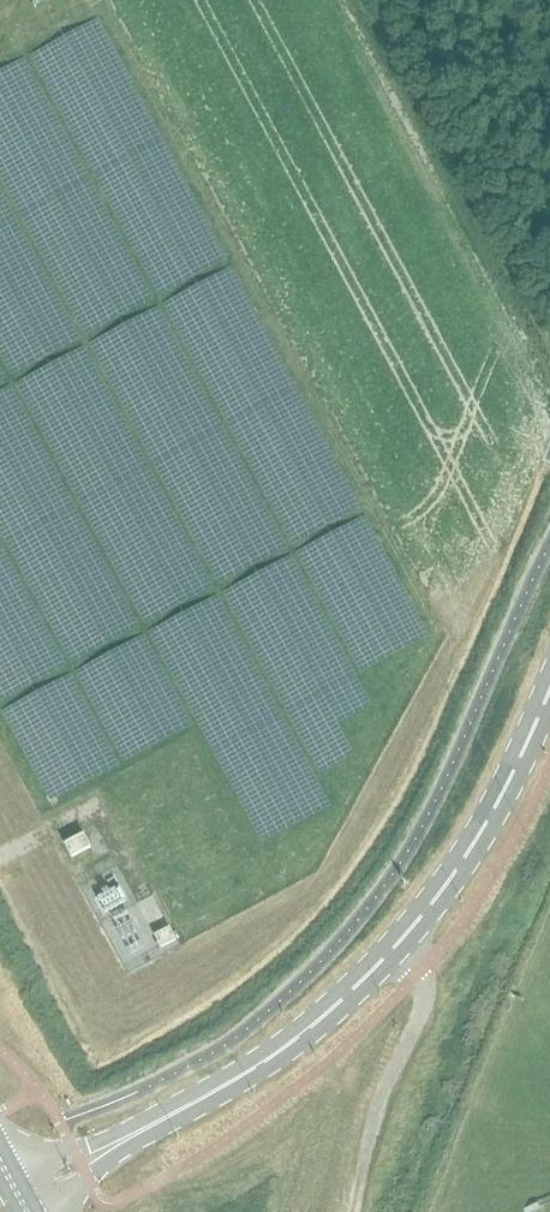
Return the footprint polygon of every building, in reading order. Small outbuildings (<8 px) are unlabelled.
[(83,833),(64,843),(72,857),(91,847),(83,833)] [(169,927),(155,935),(161,947),(176,940),(169,927)]
